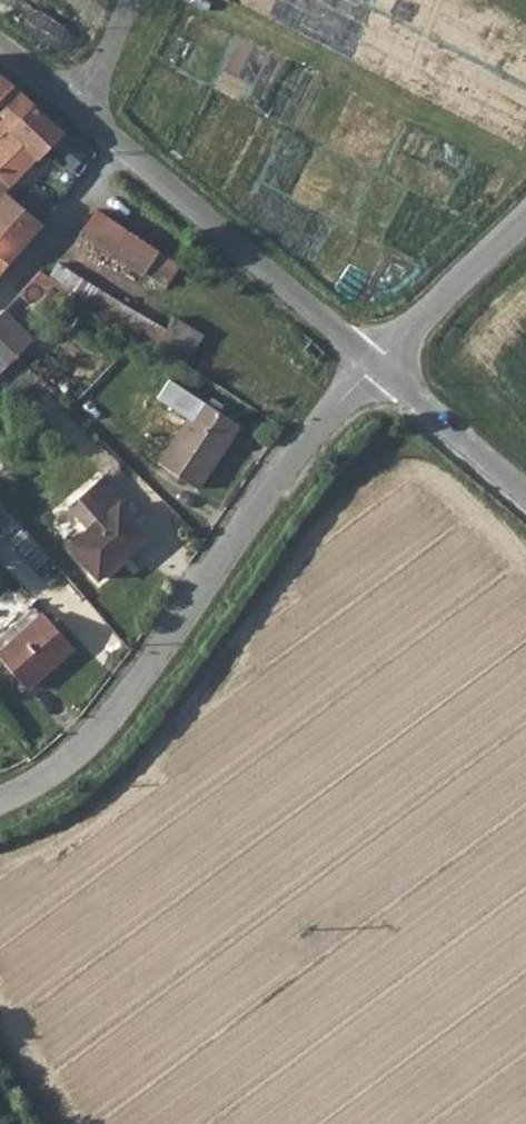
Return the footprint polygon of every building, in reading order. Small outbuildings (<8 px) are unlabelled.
[(13,89),(0,78),(0,101),(13,89)] [(28,104),(13,89),(0,101),(0,137),(5,131),(28,104)] [(5,131),(38,162),(61,135),(28,104),(5,131)] [(0,137),(0,209),(1,210),(0,211),(0,254),(13,268),(48,231),(9,194),(38,162),(5,131),(0,137)] [(159,253),(96,213),(81,238),(143,279),(159,253)] [(13,268),(0,254),(0,282),(13,268)] [(75,297),(42,276),(35,284),(51,294),(70,305),(75,297)] [(51,294),(35,284),(12,306),(26,318),(51,294)] [(0,319),(0,343),(17,360),(35,342),(5,313),(0,319)] [(0,343),(0,377),(17,360),(0,343)] [(318,362),(325,354),(312,343),(304,351),(318,362)] [(241,431),(205,405),(161,467),(198,493),(241,431)] [(68,550),(97,583),(147,540),(119,509),(124,505),(103,480),(68,510),(88,534),(68,550)] [(49,557),(0,502),(0,529),(35,569),(49,557)] [(39,616),(28,603),(19,610),(22,615),(0,635),(0,651),(39,616)] [(39,616),(0,651),(0,659),(24,686),(71,646),(42,613),(39,616)]
